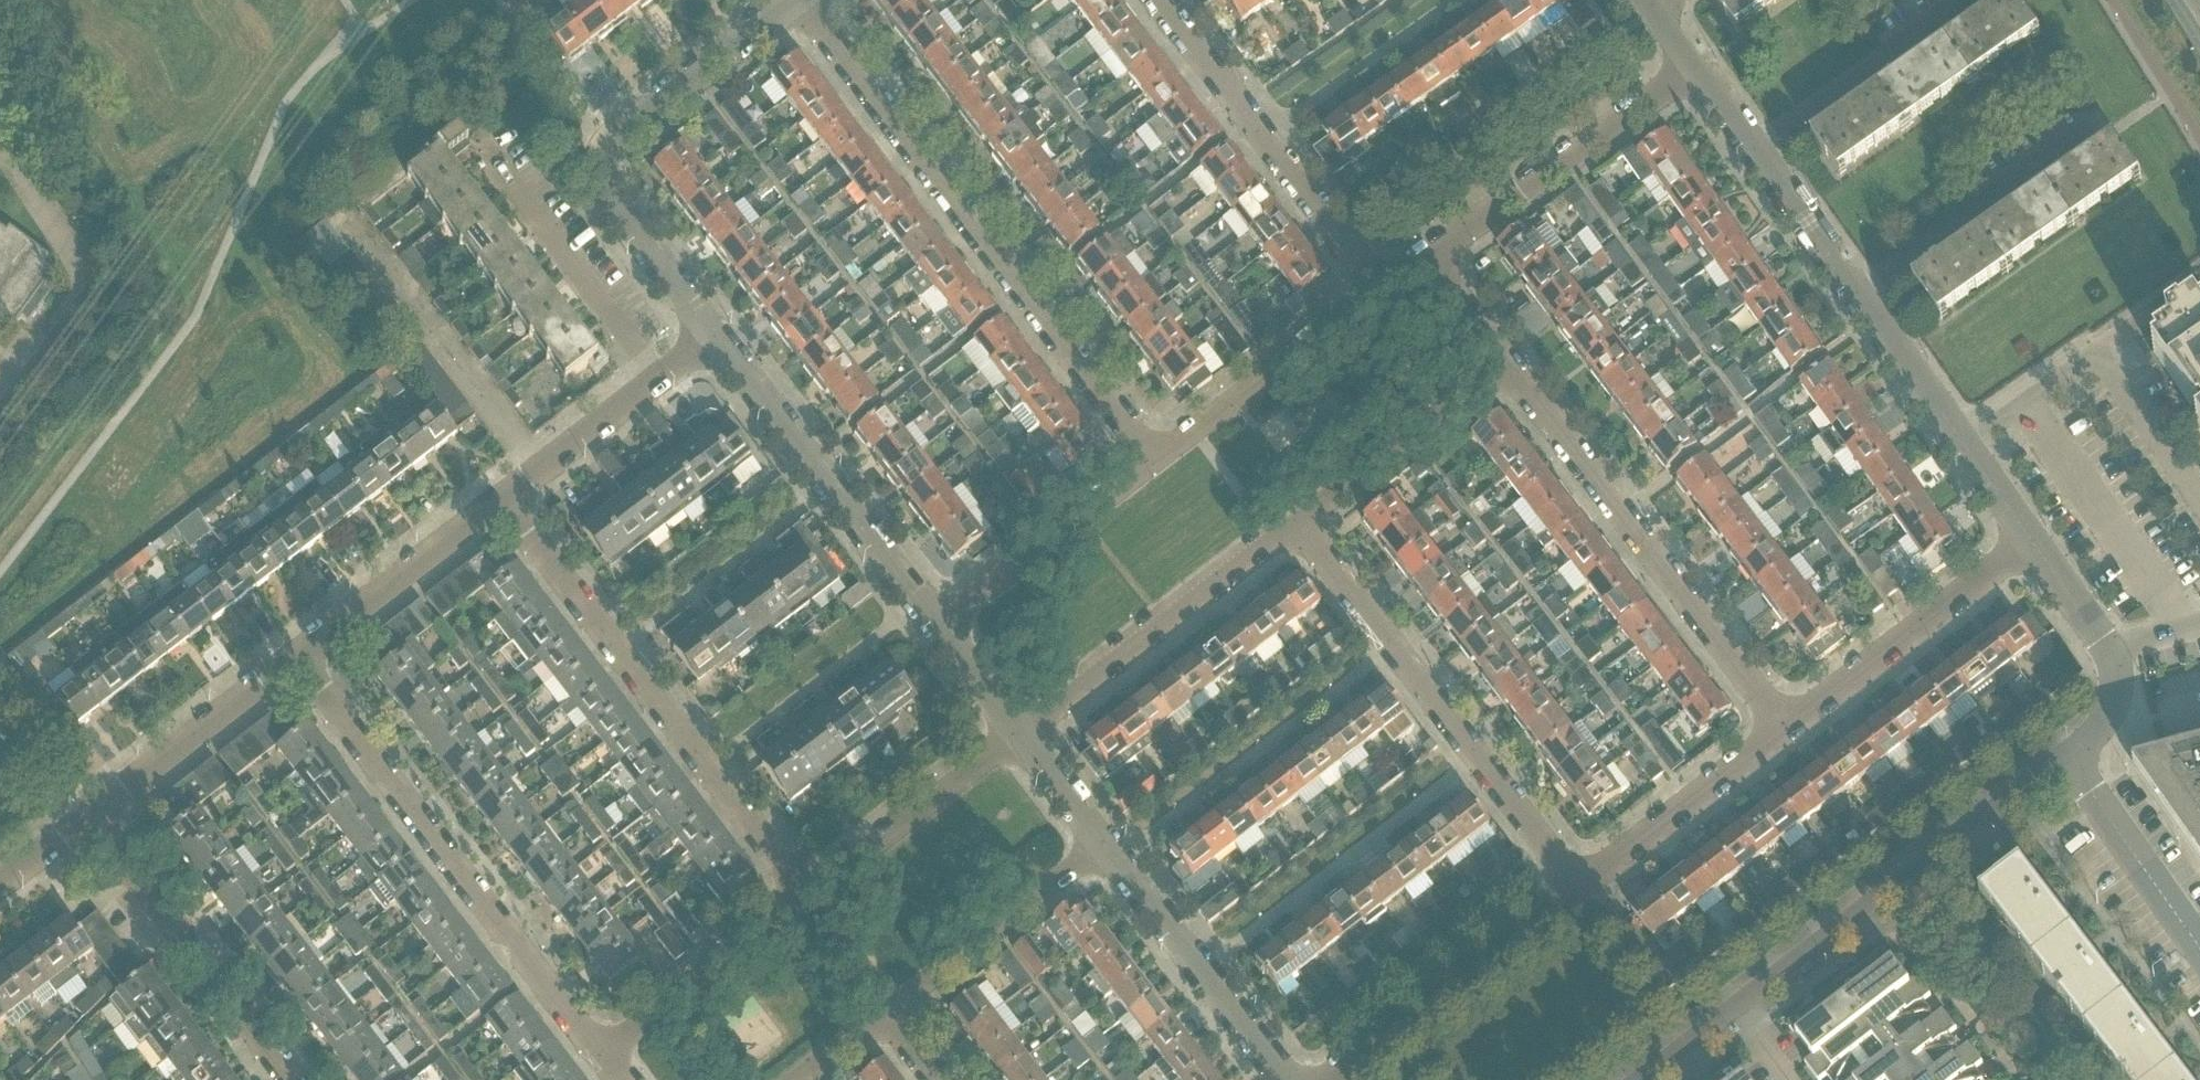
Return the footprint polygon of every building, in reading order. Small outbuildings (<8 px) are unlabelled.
[(564,11),(587,41),(594,35),(599,42),(613,31),(589,0),(578,0),(564,11)] [(613,31),(627,20),(622,14),(629,9),(623,0),(589,0),(613,31)] [(629,9),(636,3),(641,9),(653,0),(623,0),(629,9)] [(891,20),(918,0),(875,0),(872,2),(882,15),(885,13),(891,20)] [(904,44),(936,19),(922,0),(918,0),(891,20),(896,27),(893,29),(904,44)] [(994,8),(1005,0),(988,0),(994,8)] [(994,8),(1010,29),(1023,20),(1007,0),(1005,0),(994,8)] [(1077,11),(1092,0),(1069,0),(1077,11)] [(1093,32),(1125,8),(1120,0),(1092,0),(1077,11),(1093,32)] [(1257,0),(1224,0),(1241,25),(1263,9),(1257,0)] [(1263,9),(1276,0),(1257,0),(1263,9)] [(1495,4),(1518,36),(1540,21),(1525,0),(1500,0),(1495,4)] [(1568,17),(1579,33),(1597,21),(1582,0),(1525,0),(1540,21),(1547,31),(1568,17)] [(1740,35),(1741,34),(1736,28),(1776,0),(1715,0),(1740,35)] [(1945,44),(1974,84),(1970,78),(2035,32),(2040,38),(2041,37),(2014,0),(2008,0),(1945,44)] [(969,14),(976,22),(988,12),(982,4),(969,14)] [(1356,4),(1347,10),(1354,20),(1362,13),(1356,4)] [(1483,16),(1475,22),(1497,52),(1518,36),(1495,4),(1481,14),(1483,16)] [(1093,32),(1110,54),(1139,31),(1133,24),(1136,21),(1125,8),(1093,32)] [(533,34),(532,35),(554,65),(556,63),(565,57),(568,61),(569,60),(571,63),(585,53),(580,47),(587,41),(564,11),(533,34)] [(988,12),(976,22),(983,31),(995,21),(988,12)] [(1344,13),(1335,19),(1345,32),(1353,26),(1344,13)] [(917,54),(924,62),(952,40),(936,19),(904,44),(914,56),(917,54)] [(1345,32),(1335,19),(1327,25),(1336,38),(1345,32)] [(1466,24),(1452,34),(1475,67),(1497,52),(1475,22),(1468,27),(1466,24)] [(1110,54),(1126,75),(1158,50),(1147,36),(1144,39),(1139,31),(1110,54)] [(1020,43),(1026,51),(1038,41),(1032,33),(1020,43)] [(1440,47),(1432,52),(1453,82),(1475,67),(1452,34),(1438,44),(1440,47)] [(925,71),(937,86),(969,61),(952,40),(924,62),(929,69),(925,71)] [(1038,41),(1026,51),(1042,72),(1055,62),(1038,41)] [(1301,43),(1292,50),(1301,63),(1310,56),(1301,43)] [(1945,44),(1880,91),(1907,131),(1908,130),(1904,124),(1969,78),(1973,84),(1974,84),(1945,44)] [(1002,56),(1008,64),(1021,55),(1014,46),(1002,56)] [(1126,75),(1142,96),(1171,74),(1166,67),(1169,64),(1158,50),(1126,75)] [(1301,63),(1292,50),(1283,56),(1293,69),(1301,63)] [(785,51),(768,64),(776,74),(770,79),(786,100),(815,78),(810,71),(813,69),(803,55),(800,58),(798,56),(792,61),(785,51)] [(1582,51),(1568,61),(1578,74),(1592,65),(1582,51)] [(1423,55),(1408,65),(1431,98),(1441,111),(1462,95),(1453,82),(1432,52),(1425,58),(1423,55)] [(1021,55),(1008,64),(1015,73),(1028,63),(1021,55)] [(969,61),(937,86),(946,99),(950,96),(956,104),(985,82),(993,76),(986,67),(978,73),(969,61)] [(1396,78),(1389,83),(1410,113),(1431,98),(1408,65),(1394,75),(1396,78)] [(1064,74),(1052,84),(1059,92),(1071,82),(1064,74)] [(1142,96),(1159,117),(1191,93),(1180,79),(1177,81),(1171,74),(1142,96)] [(786,100),(803,121),(834,97),(824,83),(821,86),(815,78),(786,100)] [(958,113),(969,128),(1001,103),(985,82),(956,104),(961,111),(958,113)] [(1071,83),(1058,93),(1065,102),(1078,92),(1071,83)] [(1380,86),(1365,96),(1388,128),(1410,113),(1389,83),(1382,88),(1380,86)] [(1534,86),(1525,92),(1534,105),(1543,99),(1534,86)] [(1034,99),(1041,107),(1053,97),(1047,89),(1034,99)] [(1907,131),(1880,91),(1812,138),(1841,178),(1842,177),(1837,171),(1903,125),(1907,131)] [(1534,105),(1525,92),(1516,98),(1525,111),(1534,105)] [(1159,117),(1147,126),(1163,147),(1175,138),(1179,135),(1203,116),(1198,109),(1201,107),(1191,93),(1159,117)] [(1353,108),(1346,114),(1367,143),(1388,128),(1365,96),(1351,106),(1353,108)] [(803,121),(819,143),(847,121),(842,114),(845,111),(834,97),(803,121)] [(1001,103),(969,128),(974,135),(979,141),(983,139),(988,147),(1029,116),(1025,111),(1018,110),(1009,97),(1001,103)] [(1053,97),(1041,107),(1047,116),(1060,106),(1053,97)] [(732,99),(721,107),(741,135),(753,126),(732,99)] [(735,140),(715,112),(702,122),(712,135),(723,149),(735,140)] [(1029,116),(988,147),(994,154),(991,156),(1001,170),(1033,145),(1043,138),(1035,128),(1041,123),(1032,113),(1031,114),(1029,116)] [(1367,143),(1346,114),(1338,119),(1336,116),(1323,126),(1325,128),(1323,129),(1331,140),(1316,150),(1335,176),(1372,151),(1367,143)] [(1203,116),(1175,138),(1163,147),(1180,168),(1223,135),(1212,121),(1209,123),(1203,116)] [(1490,116),(1482,123),(1491,135),(1500,129),(1490,116)] [(1508,116),(1501,120),(1505,126),(1511,121),(1508,116)] [(1085,127),(1091,135),(1104,125),(1097,117),(1085,127)] [(819,143),(835,164),(866,139),(856,126),(853,128),(847,121),(819,143)] [(1491,135),(1482,123),(1464,135),(1473,148),(1491,135)] [(418,135),(346,190),(353,200),(374,227),(383,221),(372,206),(407,179),(547,361),(565,384),(596,360),(439,155),(444,151),(448,156),(461,146),(468,141),(463,135),(458,128),(449,135),(442,140),(437,135),(430,125),(418,135)] [(1104,125),(1091,135),(1098,143),(1110,133),(1104,125)] [(753,126),(741,135),(753,151),(766,141),(753,126)] [(1622,157),(1642,186),(1683,157),(1678,149),(1681,147),(1671,133),(1669,135),(1668,135),(1668,134),(1667,134),(1662,127),(1639,143),(1640,144),(1622,157)] [(1067,140),(1073,149),(1086,139),(1079,131),(1067,140)] [(665,182),(670,190),(699,167),(682,145),(682,146),(674,135),(654,150),(662,161),(653,168),(654,169),(651,171),(662,185),(665,182)] [(835,164),(851,185),(879,163),(873,155),(877,153),(866,139),(835,164)] [(1086,139),(1073,149),(1080,157),(1092,148),(1086,139)] [(723,149),(729,157),(742,147),(735,140),(723,149)] [(2113,140),(2046,187),(2074,227),(2075,227),(2071,221),(2136,175),(2141,181),(2142,180),(2113,140)] [(1015,181),(1021,188),(1050,166),(1033,145),(1001,170),(1012,184),(1015,181)] [(1199,170),(1216,192),(1244,170),(1238,162),(1241,160),(1230,145),(1199,170)] [(1447,147),(1438,153),(1447,166),(1456,160),(1447,147)] [(1447,166),(1438,153),(1430,159),(1439,172),(1447,166)] [(1654,179),(1669,199),(1702,176),(1692,162),(1688,164),(1683,157),(1642,186),(1643,187),(1654,179)] [(779,158),(767,168),(773,176),(786,167),(779,158)] [(1118,169),(1124,177),(1137,167),(1130,159),(1118,169)] [(1390,178),(1404,197),(1426,182),(1412,162),(1390,178)] [(851,185),(867,206),(898,182),(888,167),(885,170),(879,163),(851,185)] [(1023,198),(1034,212),(1066,188),(1050,166),(1021,188),(1026,196),(1023,198)] [(673,199),(683,213),(715,189),(699,167),(670,190),(676,197),(673,199)] [(786,167),(773,176),(780,185),(792,176),(786,167)] [(1216,192),(1232,213),(1263,188),(1252,174),(1250,177),(1244,170),(1216,192)] [(748,182),(755,191),(768,181),(761,173),(748,182)] [(1099,183),(1105,191),(1118,181),(1112,173),(1099,183)] [(1669,199),(1684,221),(1714,200),(1709,192),(1712,190),(1702,176),(1669,199)] [(1142,177),(1131,185),(1140,197),(1155,185),(1150,178),(1142,177)] [(1390,178),(1368,193),(1382,213),(1404,197),(1390,178)] [(768,181),(755,191),(762,200),(775,190),(768,181)] [(1118,181),(1105,191),(1112,200),(1125,190),(1118,181)] [(867,206),(883,227),(912,205),(907,198),(909,196),(898,182),(867,206)] [(1589,191),(1604,212),(1618,203),(1602,182),(1589,191)] [(1577,187),(1563,198),(1571,209),(1573,207),(1588,229),(1601,219),(1586,198),(1577,187)] [(2046,187),(1980,234),(2008,274),(2009,274),(2005,268),(2070,222),(2074,228),(2074,227),(2046,187)] [(1047,223),(1053,231),(1082,209),(1066,188),(1034,212),(1044,226),(1047,223)] [(1232,213),(1248,234),(1276,212),(1271,204),(1274,202),(1263,188),(1232,213)] [(697,224),(702,232),(731,210),(715,189),(683,213),(694,227),(697,224)] [(1714,200),(1684,221),(1699,242),(1732,219),(1722,205),(1719,207),(1714,200)] [(811,201),(799,210),(806,219),(818,209),(811,201)] [(1618,203),(1604,212),(1617,231),(1631,221),(1618,203)] [(883,227),(900,249),(931,224),(921,211),(918,213),(912,205),(883,227)] [(818,209),(806,219),(812,227),(824,218),(818,209)] [(1082,209),(1053,231),(1059,238),(1055,240),(1067,255),(1098,230),(1082,209)] [(705,241),(715,255),(747,231),(731,210),(702,232),(708,239),(705,241)] [(1248,234),(1264,255),(1296,230),(1285,216),(1282,219),(1276,212),(1248,234)] [(1158,223),(1165,231),(1178,221),(1171,213),(1158,223)] [(781,225),(787,233),(800,224),(793,215),(781,225)] [(1601,219),(1588,229),(1601,246),(1614,237),(1601,219)] [(1732,219),(1699,242),(1715,264),(1744,243),(1739,235),(1742,233),(1732,219)] [(305,237),(313,247),(334,232),(326,221),(305,237)] [(1178,221),(1165,231),(1172,240),(1185,230),(1178,221)] [(1552,257),(1549,253),(1536,235),(1526,223),(1499,243),(1509,256),(1507,257),(1508,258),(1505,260),(1515,274),(1518,271),(1524,278),(1552,257)] [(800,224),(787,233),(794,242),(807,232),(800,224)] [(900,249),(916,269),(945,247),(939,241),(942,238),(931,224),(900,249)] [(1153,226),(1141,237),(1147,245),(1160,235),(1153,226)] [(37,313),(39,311),(37,310),(49,294),(41,288),(51,275),(50,274),(58,264),(9,228),(6,232),(0,228),(0,333),(4,336),(12,325),(13,326),(20,317),(28,322),(35,312),(37,313)] [(1264,255),(1280,276),(1309,254),(1303,246),(1306,244),(1296,230),(1264,255)] [(388,231),(381,236),(392,251),(399,245),(388,231)] [(729,267),(735,274),(763,252),(747,231),(715,255),(726,269),(729,267)] [(822,240),(821,240),(822,241),(838,262),(851,252),(844,243),(843,243),(834,231),(822,240)] [(1092,252),(1075,265),(1086,280),(1089,277),(1095,285),(1124,262),(1134,254),(1117,232),(1107,241),(1092,252)] [(2008,274),(1980,234),(1913,281),(1942,321),(1943,321),(1938,314),(2004,268),(2008,274)] [(1160,235),(1147,245),(1153,253),(1166,243),(1160,235)] [(1642,238),(1630,247),(1636,256),(1648,246),(1642,238)] [(1632,262),(1616,241),(1604,250),(1619,272),(1632,262)] [(1193,242),(1180,252),(1197,273),(1210,263),(1193,242)] [(1715,264),(1730,286),(1763,263),(1752,248),(1750,250),(1744,243),(1715,264)] [(1648,246),(1636,256),(1648,272),(1661,263),(1648,246)] [(916,269),(932,291),(964,266),(953,253),(950,255),(945,247),(916,269)] [(1552,257),(1524,278),(1529,285),(1526,288),(1537,302),(1568,278),(1559,266),(1570,257),(1563,248),(1552,257)] [(407,252),(398,259),(410,274),(418,267),(422,264),(411,249),(407,252)] [(737,283),(748,297),(779,273),(763,252),(735,274),(740,281),(737,283)] [(851,252),(838,262),(845,270),(857,260),(851,252)] [(893,253),(872,269),(876,275),(897,258),(893,253)] [(1309,254),(1280,276),(1297,297),(1284,307),(1293,318),(1321,296),(1312,285),(1326,275),(1325,274),(1328,272),(1317,258),(1314,261),(1309,254)] [(813,267),(820,276),(832,266),(826,257),(813,267)] [(1097,294),(1108,308),(1140,284),(1124,262),(1095,285),(1100,291),(1097,294)] [(1632,262),(1619,272),(1633,289),(1645,280),(1632,262)] [(1210,263),(1197,273),(1204,282),(1217,272),(1210,263)] [(1730,286),(1745,308),(1775,287),(1770,279),(1773,277),(1763,263),(1730,286)] [(832,266),(820,276),(826,285),(839,275),(832,266)] [(932,291),(921,300),(937,320),(948,312),(977,289),(972,283),(974,280),(964,266),(932,291)] [(1185,268),(1172,278),(1179,286),(1192,276),(1185,268)] [(1667,272),(1655,281),(1667,298),(1680,289),(1667,272)] [(761,309),(767,316),(795,295),(779,273),(748,297),(758,311),(761,309)] [(423,276),(416,282),(427,296),(434,291),(423,276)] [(1192,276),(1179,286),(1186,295),(1198,285),(1192,276)] [(870,277),(857,287),(870,303),(883,294),(870,277)] [(1550,313),(1556,320),(1584,298),(1568,278),(1537,302),(1547,315),(1550,313)] [(1121,298),(1108,308),(1118,322),(1121,319),(1127,327),(1156,305),(1165,298),(1158,288),(1155,291),(1146,279),(1140,284),(1121,298)] [(1214,294),(1213,294),(1229,316),(1242,306),(1225,285),(1214,294)] [(1745,308),(1761,329),(1793,306),(1783,292),(1780,294),(1775,287),(1745,308)] [(977,289),(948,312),(964,333),(979,322),(996,309),(986,295),(983,297),(977,289)] [(1680,289),(1667,298),(1674,307),(1686,298),(1680,289)] [(1584,298),(1556,320),(1561,327),(1558,330),(1569,344),(1600,320),(1610,312),(1594,291),(1584,298)] [(883,294),(870,303),(877,312),(889,302),(883,294)] [(770,326),(780,340),(812,316),(795,295),(767,316),(773,324),(770,326)] [(1658,297),(1644,306),(1651,315),(1664,305),(1658,297)] [(440,298),(433,304),(445,319),(452,313),(440,298)] [(858,300),(846,309),(852,318),(865,308),(858,300)] [(1129,336),(1140,350),(1172,326),(1182,318),(1172,305),(1162,313),(1156,305),(1127,327),(1132,333),(1129,336)] [(1664,305),(1651,315),(1657,324),(1670,314),(1664,305)] [(369,322),(377,332),(398,316),(390,306),(369,322)] [(1242,306),(1229,316),(1254,348),(1266,338),(1242,306)] [(1761,329),(1776,351),(1806,330),(1800,322),(1803,320),(1793,306),(1761,329)] [(865,308),(852,318),(859,326),(871,316),(865,308)] [(2196,309),(2175,324),(2180,331),(2156,349),(2199,411),(2199,314),(2196,309)] [(1205,320),(1212,329),(1224,319),(1218,311),(1205,320)] [(377,332),(385,343),(406,327),(398,316),(377,332)] [(794,351),(800,359),(828,337),(812,316),(780,340),(791,354),(794,351)] [(1224,319),(1212,329),(1237,361),(1249,351),(1224,319)] [(903,320),(890,329),(903,345),(915,336),(903,320)] [(973,344),(989,365),(1018,343),(1013,336),(1016,334),(1005,320),(973,344)] [(1583,355),(1588,362),(1616,341),(1600,320),(1569,344),(1580,358),(1583,355)] [(458,321),(450,326),(462,342),(469,336),(458,321)] [(1705,323),(1692,333),(1699,341),(1711,332),(1705,323)] [(1154,361),(1159,368),(1188,346),(1172,326),(1140,350),(1150,364),(1154,361)] [(406,327),(385,343),(393,353),(414,338),(406,327)] [(1806,330),(1776,351),(1792,373),(1824,350),(1814,335),(1811,337),(1806,330)] [(1711,332),(1699,341),(1711,358),(1724,349),(1711,332)] [(915,336),(903,345),(909,354),(922,345),(915,336)] [(802,368),(813,382),(844,358),(828,337),(800,359),(805,366),(802,368)] [(1188,346),(1159,368),(1165,375),(1161,378),(1172,391),(1175,390),(1175,391),(1178,389),(1179,390),(1186,385),(1193,394),(1212,379),(1204,369),(1204,368),(1204,367),(1203,368),(1193,355),(1203,348),(1197,340),(1188,346)] [(1676,349),(1682,357),(1695,347),(1689,340),(1676,349)] [(890,341),(878,351),(884,359),(897,350),(890,341)] [(1590,372),(1601,386),(1633,362),(1616,341),(1588,362),(1594,369),(1590,372)] [(398,358),(406,369),(427,353),(418,343),(398,358)] [(989,365),(1005,387),(1037,362),(1027,348),(1024,350),(1018,343),(989,365)] [(475,344),(468,349),(479,364),(487,359),(475,344)] [(922,346),(910,355),(920,368),(931,359),(922,346)] [(1695,347),(1682,357),(1689,366),(1702,357),(1695,347)] [(897,350),(884,359),(891,368),(904,358),(897,350)] [(406,369),(414,380),(435,364),(427,353),(406,369)] [(826,393),(832,401),(860,380),(844,358),(813,382),(823,396),(826,393)] [(396,360),(376,376),(382,384),(402,368),(396,360)] [(1005,387),(1022,408),(1050,385),(1045,379),(1048,377),(1037,362),(1005,387)] [(1615,397),(1620,404),(1649,383),(1633,362),(1601,386),(1612,400),(1615,397)] [(1800,385),(1816,407),(1846,387),(1841,379),(1844,377),(1833,362),(1800,385)] [(414,380),(422,390),(443,375),(435,364),(414,380)] [(1736,366),(1724,375),(1730,384),(1743,375),(1736,366)] [(493,367),(486,372),(497,387),(504,381),(493,367)] [(422,390),(429,398),(430,401),(451,385),(443,375),(422,390)] [(1743,375),(1730,384),(1744,402),(1756,393),(1743,375)] [(860,380),(832,401),(837,408),(834,410),(845,425),(876,401),(860,380)] [(938,390),(938,391),(944,400),(957,390),(950,382),(938,390)] [(1707,392),(1713,400),(1727,390),(1721,382),(1707,392)] [(366,383),(354,393),(360,401),(372,391),(366,383)] [(1623,414),(1633,428),(1665,404),(1649,383),(1620,404),(1626,412),(1623,414)] [(451,385),(430,401),(439,411),(459,396),(451,385)] [(1027,437),(1038,429),(1069,404),(1059,391),(1056,393),(1050,385),(1022,408),(1011,416),(1027,437)] [(1280,452),(1338,407),(1321,385),(1263,430),(1280,452)] [(1816,407),(1832,429),(1864,406),(1854,392),(1851,394),(1846,387),(1816,407)] [(510,389),(503,394),(514,409),(521,404),(510,389)] [(957,390),(944,400),(961,421),(973,411),(957,390)] [(1713,400),(1720,409),(1729,422),(1743,411),(1733,399),(1727,390),(1713,400)] [(354,393),(340,403),(346,411),(360,401),(354,393)] [(920,405),(927,414),(939,404),(933,395),(920,405)] [(459,396),(439,411),(447,422),(467,406),(459,396)] [(429,398),(406,416),(434,453),(457,435),(455,433),(447,422),(439,411),(430,401),(429,398)] [(939,404),(927,414),(933,422),(946,412),(939,404)] [(1038,429),(1054,450),(1083,428),(1077,421),(1080,419),(1069,404),(1038,429)] [(1647,440),(1653,447),(1681,425),(1665,404),(1633,428),(1644,442),(1647,440)] [(447,422),(455,433),(475,417),(467,406),(447,422)] [(1832,430),(1819,439),(1834,460),(1847,451),(1876,430),(1871,423),(1874,421),(1864,406),(1832,429),(1832,430)] [(868,447),(874,454),(903,432),(886,410),(854,435),(865,449),(868,447)] [(1756,419),(1765,431),(1778,422),(1769,410),(1756,419)] [(704,427),(709,434),(738,471),(752,460),(716,415),(708,414),(699,421),(704,427)] [(1474,437),(1490,459),(1519,437),(1513,430),(1516,427),(1506,414),(1504,416),(1503,415),(1474,437)] [(401,433),(390,441),(412,470),(434,453),(406,416),(396,424),(402,432),(401,433)] [(322,417),(309,427),(315,435),(328,425),(322,417)] [(694,435),(704,427),(699,421),(696,417),(686,425),(694,435)] [(1765,431),(1771,439),(1784,430),(1778,422),(1765,431)] [(982,423),(970,433),(976,442),(989,432),(982,423)] [(1681,425),(1653,447),(1658,454),(1655,456),(1666,471),(1698,447),(1681,425)] [(309,427),(295,438),(301,446),(315,435),(309,427)] [(1054,450),(1044,458),(1059,478),(1069,491),(1096,470),(1087,459),(1089,457),(1091,459),(1098,453),(1097,451),(1100,449),(1102,447),(1101,446),(1091,433),(1088,435),(1083,428),(1054,450)] [(1778,449),(1790,440),(1784,430),(1771,439),(1778,449)] [(1847,451),(1834,460),(1849,482),(1862,473),(1895,450),(1885,436),(1882,438),(1876,430),(1847,451)] [(383,431),(360,448),(389,487),(412,470),(390,441),(383,431)] [(876,464),(886,478),(919,453),(903,432),(874,454),(879,461),(876,464)] [(989,432),(976,442),(993,463),(1006,453),(989,432)] [(709,434),(691,448),(720,485),(728,497),(740,488),(731,476),(738,471),(709,434)] [(670,436),(659,444),(701,499),(720,485),(691,448),(684,454),(670,436)] [(952,447),(959,456),(972,446),(965,437),(952,447)] [(1490,459),(1506,480),(1538,456),(1527,442),(1524,444),(1519,437),(1490,459)] [(1749,448),(1755,456),(1768,447),(1762,438),(1749,448)] [(1825,466),(1834,460),(1819,439),(1810,445),(1825,466)] [(662,471),(655,476),(683,513),(701,499),(659,444),(648,453),(662,471)] [(972,446),(959,456),(965,464),(978,455),(972,446)] [(1768,447),(1755,456),(1761,465),(1774,456),(1768,447)] [(360,448),(338,465),(346,475),(367,504),(389,487),(360,448)] [(1862,473),(1877,495),(1907,474),(1902,466),(1905,464),(1895,450),(1862,473)] [(278,451),(264,462),(270,469),(284,459),(278,451)] [(900,489),(906,497),(935,474),(919,453),(886,478),(897,492),(900,489)] [(1006,453),(993,463),(1002,476),(1003,475),(1009,484),(1022,474),(1015,466),(1006,453)] [(1506,480),(1522,501),(1551,479),(1545,472),(1548,469),(1538,456),(1506,480)] [(1690,495),(1695,502),(1724,480),(1707,459),(1676,483),(1687,498),(1690,495)] [(264,462),(248,474),(254,482),(270,469),(264,462)] [(634,464),(624,472),(637,490),(665,527),(683,513),(655,476),(648,482),(634,464)] [(1809,465),(1796,474),(1802,482),(1815,473),(1809,465)] [(1447,479),(1453,487),(1466,477),(1459,469),(1447,479)] [(1771,478),(1786,500),(1799,489),(1785,469),(1771,478)] [(307,472),(285,489),(293,500),(323,538),(345,521),(323,493),(315,481),(307,472)] [(627,498),(618,504),(647,541),(665,527),(637,490),(624,472),(613,480),(627,498)] [(1815,473),(1802,482),(1810,493),(1822,483),(1815,473)] [(908,507),(919,520),(951,495),(935,474),(906,497),(911,504),(908,507)] [(1877,495),(1893,516),(1925,493),(1915,479),(1912,481),(1907,474),(1877,495)] [(345,475),(323,493),(345,521),(367,504),(345,475)] [(1022,475),(1009,484),(1034,517),(1047,507),(1022,475)] [(1466,477),(1453,487),(1460,496),(1473,486),(1466,477)] [(984,489),(991,498),(1004,488),(997,479),(984,489)] [(1522,501),(1539,522),(1570,498),(1559,484),(1556,486),(1551,479),(1522,501)] [(1698,512),(1708,526),(1740,501),(1724,480),(1695,502),(1701,509),(1698,512)] [(1428,492),(1435,501),(1448,491),(1441,483),(1428,492)] [(1832,495),(1822,483),(1810,493),(1819,505),(1832,495)] [(236,484),(220,496),(225,504),(242,491),(236,484)] [(1386,487),(1362,506),(1370,516),(1366,520),(1367,521),(1364,523),(1375,536),(1377,534),(1383,541),(1411,519),(1395,498),(1394,498),(1386,487)] [(1004,488),(991,498),(998,507),(1010,497),(1004,488)] [(1799,489),(1786,500),(1792,509),(1806,499),(1799,489)] [(1448,491),(1435,501),(1442,509),(1454,500),(1448,491)] [(598,492),(587,501),(629,555),(647,541),(618,504),(611,510),(598,492)] [(1893,516),(1908,538),(1937,517),(1932,510),(1935,508),(1925,493),(1893,516)] [(933,532),(938,539),(967,517),(951,495),(919,520),(929,534),(933,532)] [(220,496),(197,513),(203,521),(225,504),(220,496)] [(1748,496),(1740,501),(1756,522),(1764,517),(1748,496)] [(1570,498),(1539,522),(1548,534),(1539,542),(1545,550),(1555,543),(1583,521),(1577,513),(1580,511),(1570,498)] [(1815,512),(1806,499),(1792,509),(1801,522),(1815,512)] [(293,500),(271,517),(300,555),(323,538),(293,500)] [(629,555),(587,501),(577,508),(585,518),(576,524),(611,569),(629,555)] [(1722,537),(1728,544),(1756,522),(1740,501),(1708,526),(1719,540),(1722,537)] [(1841,508),(1828,517),(1834,526),(1847,516),(1841,508)] [(1479,521),(1486,529),(1498,519),(1492,511),(1479,521)] [(175,530),(181,539),(185,544),(208,527),(204,522),(197,513),(175,530)] [(1782,536),(1766,515),(1764,517),(1756,522),(1772,543),(1782,536)] [(1847,516),(1834,526),(1841,535),(1853,525),(1847,516)] [(271,517),(248,534),(278,573),(300,555),(271,517)] [(967,517),(938,539),(944,546),(940,548),(951,562),(954,560),(955,561),(984,538),(967,517)] [(1908,538),(1899,544),(1912,563),(1925,581),(1951,563),(1941,548),(1954,539),(1953,537),(1955,536),(1945,521),(1942,523),(1937,517),(1908,538)] [(1385,550),(1396,564),(1428,540),(1411,519),(1383,541),(1388,548),(1385,550)] [(1498,519),(1486,529),(1492,538),(1505,528),(1498,519)] [(238,522),(216,538),(225,549),(256,590),(278,573),(248,534),(247,533),(247,532),(239,521),(238,522)] [(1555,543),(1571,564),(1602,540),(1592,526),(1589,528),(1583,521),(1555,543)] [(1730,554),(1741,568),(1772,543),(1756,522),(1728,544),(1733,551),(1730,554)] [(787,535),(776,543),(790,560),(782,566),(810,604),(839,581),(827,565),(830,563),(822,552),(800,524),(787,535)] [(1811,534),(1818,542),(1830,532),(1824,524),(1811,534)] [(1461,535),(1467,543),(1480,533),(1473,525),(1461,535)] [(175,530),(160,542),(166,550),(181,539),(175,530)] [(1830,532),(1818,542),(1834,563),(1846,554),(1830,532)] [(1480,533),(1467,543),(1474,552),(1487,542),(1480,533)] [(1410,576),(1415,583),(1444,561),(1428,540),(1396,564),(1407,578),(1410,576)] [(1571,564),(1587,585),(1616,563),(1610,556),(1613,554),(1602,540),(1571,564)] [(981,541),(968,550),(973,556),(986,547),(981,541)] [(1754,579),(1760,587),(1789,565),(1772,543),(1741,568),(1751,582),(1754,579)] [(215,557),(203,567),(212,578),(233,607),(256,590),(225,549),(215,557)] [(1859,560),(1865,568),(1878,559),(1872,550),(1859,560)] [(145,553),(130,565),(137,573),(151,561),(145,553)] [(1524,553),(1511,562),(1518,571),(1530,561),(1524,553)] [(1444,561),(1415,583),(1421,590),(1418,592),(1429,606),(1460,582),(1470,575),(1454,554),(1444,561)] [(1834,563),(1843,576),(1856,567),(1846,554),(1834,563)] [(482,555),(468,566),(484,588),(499,577),(482,555)] [(761,555),(751,563),(792,617),(810,604),(782,566),(774,572),(761,555)] [(1789,565),(1760,587),(1765,594),(1762,596),(1773,610),(1805,586),(1816,577),(1800,556),(1789,565)] [(1878,559),(1865,568),(1888,599),(1901,590),(1878,559)] [(1530,561),(1518,571),(1525,579),(1537,570),(1530,561)] [(745,594),(774,631),(792,617),(751,563),(740,571),(753,588),(745,594)] [(1587,585),(1604,606),(1635,582),(1624,569),(1621,571),(1616,563),(1587,585)] [(130,565),(115,576),(122,584),(137,573),(130,565)] [(468,566),(458,574),(474,596),(484,588),(468,566)] [(1493,577),(1500,585),(1512,576),(1506,567),(1493,577)] [(1843,576),(1849,585),(1862,575),(1856,567),(1843,576)] [(203,568),(181,585),(211,624),(233,607),(212,578),(203,568)] [(486,591),(504,614),(533,591),(516,569),(499,582),(486,591)] [(458,574),(447,582),(464,604),(474,596),(458,574)] [(1283,589),(1276,594),(1298,623),(1319,606),(1297,577),(1296,578),(1294,575),(1281,586),(1283,589)] [(1862,575),(1849,585),(1872,615),(1884,606),(1862,575)] [(1512,576),(1500,585),(1506,594),(1519,584),(1512,576)] [(447,582),(437,590),(453,612),(464,604),(447,582)] [(725,582),(714,590),(723,601),(733,593),(725,582)] [(1442,618),(1447,625),(1476,603),(1460,582),(1429,606),(1439,620),(1442,618)] [(1604,606),(1620,628),(1648,606),(1642,599),(1646,596),(1635,582),(1604,606)] [(181,585),(159,602),(189,641),(211,624),(181,585)] [(862,586),(840,602),(850,614),(872,598),(862,586)] [(1787,621),(1792,629),(1821,607),(1805,586),(1773,610),(1784,624),(1787,621)] [(101,587),(86,599),(92,607),(107,596),(101,587)] [(453,612),(437,590),(426,598),(443,620),(453,612)] [(709,622),(737,659),(756,645),(728,608),(723,601),(714,590),(704,598),(717,616),(709,622)] [(510,644),(512,642),(550,613),(533,591),(504,614),(493,622),(510,644)] [(728,608),(756,645),(774,631),(745,594),(728,608)] [(1266,597),(1252,607),(1277,639),(1298,623),(1276,594),(1269,600),(1266,597)] [(1544,605),(1550,613),(1563,604),(1556,595),(1544,605)] [(1450,635),(1461,649),(1492,624),(1500,618),(1484,597),(1476,603),(1447,625),(1453,633),(1450,635)] [(86,599),(63,616),(69,624),(92,607),(86,599)] [(159,602),(137,619),(166,658),(189,641),(159,602)] [(411,611),(427,632),(437,624),(421,603),(411,611)] [(1563,604),(1550,613),(1557,622),(1570,612),(1563,604)] [(1620,628),(1636,649),(1667,625),(1657,611),(1654,613),(1648,606),(1620,628)] [(1241,621),(1234,627),(1256,655),(1277,639),(1252,607),(1239,618),(1241,621)] [(1821,607),(1792,629),(1798,636),(1795,638),(1805,652),(1808,650),(1817,663),(1847,640),(1821,607)] [(686,629),(691,636),(715,667),(719,672),(737,659),(709,622),(702,627),(688,610),(678,618),(686,629)] [(1537,610),(1526,619),(1532,627),(1544,618),(1537,610)] [(400,619),(416,640),(427,632),(411,611),(400,619)] [(528,664),(537,657),(566,635),(550,613),(512,642),(528,664)] [(1998,630),(1990,636),(2013,664),(2048,637),(2031,615),(2017,625),(2012,618),(2011,619),(2009,617),(1996,627),(1998,630)] [(63,616),(41,633),(47,641),(69,624),(63,616)] [(1492,624),(1461,649),(1471,662),(1474,660),(1480,667),(1508,646),(1508,645),(1517,638),(1502,617),(1500,618),(1492,624)] [(676,637),(686,629),(678,618),(660,632),(668,643),(676,637)] [(1544,618),(1532,627),(1549,649),(1560,640),(1544,618)] [(137,619),(114,636),(144,675),(166,658),(137,619)] [(406,648),(414,642),(416,640),(400,619),(389,627),(406,648)] [(451,632),(461,645),(466,641),(468,643),(472,640),(460,625),(451,632)] [(1636,649),(1652,670),(1680,648),(1675,641),(1678,639),(1667,625),(1636,649)] [(389,627),(379,635),(395,656),(406,648),(389,627)] [(1224,629),(1210,639),(1235,671),(1256,655),(1234,627),(1227,632),(1224,629)] [(1338,630),(1316,646),(1326,659),(1348,642),(1338,630)] [(41,633),(27,644),(33,652),(47,641),(41,633)] [(368,643),(385,664),(395,656),(379,635),(368,643)] [(537,657),(531,662),(536,668),(541,664),(554,679),(583,656),(566,635),(537,657)] [(114,636),(92,654),(122,692),(144,675),(114,636)] [(715,667),(691,636),(681,643),(672,650),(697,681),(715,667)] [(1981,638),(1967,648),(1992,680),(2013,664),(1990,636),(1983,641),(1981,638)] [(1576,647),(1583,656),(1596,646),(1589,637),(1576,647)] [(1199,653),(1192,659),(1214,687),(1221,681),(1228,686),(1235,680),(1233,673),(1235,671),(1210,639),(1196,650),(1199,653)] [(466,641),(461,645),(474,661),(482,654),(472,640),(468,643),(466,641)] [(376,677),(393,699),(423,676),(434,668),(414,642),(406,648),(395,656),(385,664),(387,668),(376,677)] [(1326,659),(1316,646),(1298,660),(1308,673),(1326,659)] [(1483,677),(1493,691),(1525,667),(1508,646),(1480,667),(1486,675),(1483,677)] [(1596,646),(1583,656),(1590,664),(1602,654),(1596,646)] [(447,655),(460,672),(469,665),(456,648),(447,655)] [(1652,670),(1669,691),(1700,667),(1689,653),(1686,655),(1680,648),(1652,670)] [(1956,662),(1949,667),(1971,696),(1992,680),(1967,648),(1953,659),(1956,662)] [(1558,661),(1565,670),(1577,660),(1571,651),(1558,661)] [(92,653),(69,670),(78,681),(100,710),(122,692),(92,654),(92,653)] [(554,679),(570,701),(600,678),(583,656),(554,679)] [(1182,661),(1168,671),(1193,703),(1214,687),(1192,659),(1185,664),(1182,661)] [(1577,660),(1565,670),(1571,678),(1584,669),(1577,660)] [(1507,703),(1513,710),(1541,688),(1525,667),(1493,691),(1504,705),(1507,703)] [(1669,691),(1685,712),(1712,690),(1707,683),(1710,681),(1700,667),(1669,691)] [(1939,670),(1926,681),(1950,712),(1971,696),(1949,667),(1941,673),(1939,670)] [(484,676),(494,689),(499,684),(501,687),(505,684),(493,669),(484,676)] [(870,683),(895,715),(913,700),(889,669),(870,683)] [(850,671),(839,679),(847,690),(858,682),(850,671)] [(1157,686),(1150,691),(1172,720),(1193,703),(1168,671),(1154,682),(1157,686)] [(1282,672),(1274,678),(1284,691),(1292,685),(1282,672)] [(37,675),(26,684),(41,704),(53,696),(37,675)] [(393,699),(410,721),(439,698),(448,691),(441,682),(432,689),(423,676),(393,699)] [(577,710),(587,723),(616,700),(600,678),(570,701),(559,709),(566,719),(577,710)] [(1284,691),(1274,678),(1265,685),(1275,698),(1284,691)] [(470,686),(480,699),(485,695),(487,698),(491,695),(479,679),(470,686)] [(839,679),(829,687),(837,697),(843,704),(834,711),(863,747),(866,752),(884,738),(881,734),(852,697),(847,690),(839,679)] [(1609,689),(1615,698),(1628,688),(1621,680),(1609,689)] [(53,696),(41,704),(56,723),(67,715),(77,727),(100,710),(78,681),(55,699),(53,696)] [(1913,695),(1907,700),(1929,728),(1950,712),(1926,681),(1911,692),(1913,695)] [(852,697),(881,734),(899,720),(895,715),(870,683),(852,697)] [(2043,683),(2034,690),(2044,703),(2052,696),(2043,683)] [(499,684),(494,689),(506,705),(515,698),(505,684),(501,687),(499,684)] [(1367,699),(1360,705),(1382,733),(1383,732),(1393,746),(1414,730),(1404,716),(1381,687),(1380,688),(1378,686),(1365,696),(1367,699)] [(1515,719),(1526,733),(1557,709),(1541,688),(1513,710),(1518,717),(1515,719)] [(1628,688),(1615,698),(1622,706),(1634,697),(1628,688)] [(1712,690),(1685,712),(1701,733),(1730,711),(1729,710),(1731,709),(1721,695),(1718,697),(1712,690)] [(2044,703),(2034,690),(2026,696),(2035,709),(2044,703)] [(1140,693),(1126,704),(1151,736),(1172,720),(1150,691),(1142,697),(1140,693)] [(1590,703),(1597,712),(1609,702),(1603,693),(1590,703)] [(485,695),(480,699),(492,714),(501,708),(491,695),(487,698),(485,695)] [(410,721),(426,743),(456,720),(439,698),(410,721)] [(811,717),(816,724),(845,761),(863,747),(834,711),(827,716),(814,699),(803,707),(811,717)] [(587,723),(603,744),(633,722),(616,700),(587,723)] [(1897,703),(1884,713),(1908,744),(1929,728),(1907,700),(1899,706),(1897,703)] [(1609,702),(1597,712),(1603,720),(1616,711),(1609,702)] [(708,704),(701,708),(710,720),(723,711),(715,704),(708,704)] [(1115,718),(1108,723),(1130,752),(1151,736),(1126,704),(1112,714),(1115,718)] [(1240,704),(1231,711),(1241,724),(1250,717),(1240,704)] [(1351,707),(1337,717),(1361,749),(1382,733),(1360,705),(1353,710),(1351,707)] [(2013,706),(2001,716),(2010,729),(2023,719),(2013,706)] [(801,725),(811,717),(803,707),(793,715),(801,725)] [(1539,745),(1545,752),(1573,730),(1557,709),(1526,733),(1536,747),(1539,745)] [(1241,724),(1231,711),(1223,717),(1233,730),(1241,724)] [(518,719),(528,732),(532,728),(534,730),(538,727),(527,712),(518,719)] [(1872,727),(1865,732),(1887,760),(1908,744),(1884,713),(1869,724),(1872,727)] [(2001,716),(1992,722),(2002,735),(2010,729),(2001,716)] [(272,717),(261,725),(277,746),(288,738),(272,717)] [(1325,731),(1318,737),(1340,765),(1361,749),(1337,717),(1323,728),(1325,731)] [(426,743),(443,764),(473,741),(456,720),(426,743)] [(1641,731),(1647,740),(1660,730),(1654,721),(1641,731)] [(603,744),(620,766),(650,743),(633,722),(603,744)] [(2002,735),(1992,722),(1983,729),(1993,742),(2002,735)] [(504,729),(514,742),(518,739),(520,741),(524,738),(512,723),(504,729)] [(1091,750),(1080,758),(1096,778),(1120,759),(1126,766),(1135,759),(1130,752),(1108,723),(1100,729),(1098,725),(1084,736),(1086,738),(1085,739),(1088,742),(1086,743),(1091,750)] [(798,738),(827,775),(845,761),(816,724),(798,738)] [(1573,730),(1545,752),(1550,759),(1547,761),(1558,775),(1589,751),(1597,745),(1581,724),(1573,730)] [(261,725),(251,733),(267,754),(277,746),(261,725)] [(532,728),(528,732),(540,748),(549,741),(538,727),(534,730),(532,728)] [(775,745),(780,752),(809,789),(827,775),(798,738),(791,744),(777,727),(767,735),(775,745)] [(291,741),(278,751),(295,774),(325,751),(309,730),(310,729),(309,728),(291,741)] [(1660,730),(1648,740),(1654,748),(1672,773),(1685,763),(1667,739),(1660,730)] [(1855,735),(1841,745),(1866,777),(1887,760),(1865,732),(1858,738),(1855,735)] [(251,733),(240,741),(256,762),(267,754),(251,733)] [(473,741),(443,764),(460,786),(489,763),(499,756),(500,755),(494,746),(484,733),(473,742),(473,741)] [(765,753),(775,745),(767,735),(757,742),(765,753)] [(1635,736),(1623,745),(1629,754),(1642,744),(1635,736)] [(1198,737),(1190,743),(1199,756),(1208,749),(1198,737)] [(1309,739),(1295,750),(1319,781),(1340,765),(1318,737),(1311,742),(1309,739)] [(518,739),(514,742),(526,758),(534,751),(524,738),(520,741),(518,739)] [(1431,740),(1423,747),(1429,755),(1437,749),(1431,740)] [(240,741),(230,749),(246,770),(256,762),(240,741)] [(627,795),(637,788),(666,765),(650,743),(620,766),(611,773),(627,795)] [(1199,756),(1190,743),(1181,750),(1191,763),(1199,756)] [(1642,744),(1629,754),(1651,783),(1664,774),(1642,744)] [(1830,759),(1823,764),(1845,793),(1866,777),(1841,745),(1827,756),(1830,759)] [(1959,748),(1950,755),(1960,767),(1968,761),(1959,748)] [(246,770),(230,749),(219,757),(235,778),(246,770)] [(2134,767),(2199,862),(2199,749),(2134,767)] [(1283,763),(1276,769),(1298,798),(1319,781),(1295,750),(1281,760),(1283,763)] [(1409,750),(1400,757),(1410,769),(1418,763),(1409,750)] [(325,751),(295,774),(312,795),(343,772),(342,771),(341,772),(325,751)] [(1571,787),(1577,794),(1605,772),(1589,751),(1558,775),(1568,789),(1571,787)] [(809,789),(780,752),(762,766),(790,803),(809,789)] [(1950,755),(1941,762),(1951,774),(1960,767),(1950,755)] [(1410,769),(1400,757),(1392,763),(1401,776),(1410,769)] [(557,758),(549,764),(559,777),(566,771),(568,774),(568,773),(557,758)] [(214,762),(203,770),(219,791),(230,783),(214,762)] [(489,763),(460,786),(476,808),(506,785),(517,776),(510,767),(499,775),(498,775),(489,763)] [(540,771),(550,784),(552,782),(553,785),(561,779),(559,777),(549,764),(540,771)] [(1812,767),(1799,778),(1823,809),(1845,793),(1823,764),(1815,770),(1812,767)] [(637,788),(627,795),(626,796),(643,818),(653,810),(683,787),(666,765),(637,788)] [(1605,772),(1577,794),(1582,801),(1579,804),(1589,817),(1592,815),(1593,816),(1622,794),(1621,793),(1630,786),(1614,766),(1605,772)] [(1267,772),(1253,782),(1277,814),(1298,798),(1276,769),(1269,774),(1267,772)] [(203,770),(193,778),(209,799),(219,791),(203,770)] [(1156,770),(1148,776),(1157,788),(1165,782),(1156,770)] [(559,777),(561,779),(571,793),(579,787),(568,773),(568,774),(566,771),(559,777)] [(312,795),(303,802),(304,803),(303,804),(309,811),(308,815),(306,816),(307,817),(303,820),(311,830),(326,819),(327,818),(358,795),(342,773),(343,772),(312,795)] [(1157,788),(1148,776),(1114,802),(1124,814),(1157,788)] [(193,778),(182,786),(199,807),(209,799),(193,778)] [(1787,792),(1780,797),(1802,825),(1823,809),(1799,778),(1785,789),(1787,792)] [(552,782),(550,784),(562,800),(571,793),(561,779),(553,785),(552,782)] [(1916,780),(1907,787),(1917,799),(1926,793),(1916,780)] [(1241,796),(1234,801),(1256,830),(1277,814),(1253,782),(1239,793),(1241,796)] [(1367,782),(1358,789),(1368,802),(1376,795),(1367,782)] [(244,790),(254,803),(259,800),(260,802),(265,799),(252,783),(244,790)] [(476,808),(493,829),(523,806),(506,785),(476,808)] [(182,786),(172,794),(188,815),(199,807),(182,786)] [(653,810),(646,815),(663,837),(670,831),(671,831),(700,809),(683,787),(654,809),(653,810)] [(1368,802),(1358,789),(1349,796),(1359,809),(1368,802)] [(188,815),(172,794),(161,802),(178,823),(188,815)] [(358,795),(329,817),(345,839),(376,815),(376,814),(374,815),(358,795)] [(1452,809),(1444,815),(1466,844),(1488,827),(1466,798),(1465,799),(1463,796),(1449,806),(1452,809)] [(1770,800),(1757,810),(1781,841),(1782,841),(1789,851),(1809,836),(1801,826),(1802,825),(1780,797),(1773,803),(1770,800)] [(259,800),(254,803),(266,819),(275,812),(265,799),(260,802),(259,800)] [(584,806),(594,819),(599,815),(601,817),(605,815),(593,799),(584,806)] [(1224,804),(1210,815),(1235,846),(1256,830),(1234,801),(1227,807),(1224,804)] [(493,829),(510,851),(539,828),(523,806),(493,829)] [(245,810),(240,813),(253,830),(262,823),(251,809),(247,813),(245,810)] [(570,816),(580,829),(585,826),(587,828),(591,825),(579,809),(570,816)] [(663,837),(645,850),(655,863),(673,849),(671,846),(678,841),(687,853),(716,830),(700,809),(671,831),(670,831),(663,837)] [(1746,824),(1738,829),(1760,857),(1781,841),(1757,810),(1743,820),(1746,824)] [(169,837),(185,858),(217,834),(200,812),(166,837),(167,838),(169,837)] [(1874,813),(1865,819),(1875,832),(1884,825),(1874,813)] [(376,815),(345,839),(362,861),(392,838),(375,817),(377,816),(376,815)] [(599,815),(594,819),(606,835),(615,829),(605,815),(601,817),(599,815)] [(1199,828),(1192,834),(1214,862),(1235,846),(1210,815),(1196,825),(1199,828)] [(1324,815),(1316,821),(1326,834),(1334,828),(1324,815)] [(1435,817),(1421,828),(1445,860),(1466,844),(1444,815),(1437,821),(1435,817)] [(1875,832),(1865,819),(1857,826),(1867,839),(1875,832)] [(1326,834),(1316,821),(1307,828),(1317,841),(1326,834)] [(585,826),(580,829),(592,845),(601,838),(591,825),(587,828),(585,826)] [(277,833),(287,847),(292,843),(294,846),(298,842),(286,827),(277,833)] [(1497,838),(1488,827),(1466,844),(1475,855),(1497,838)] [(510,851),(526,873),(556,850),(539,828),(510,851)] [(1409,842),(1402,847),(1424,876),(1445,860),(1421,828),(1407,839),(1409,842)] [(1728,832),(1715,842),(1739,874),(1760,857),(1738,829),(1731,835),(1728,832)] [(687,853),(703,875),(733,852),(716,830),(687,853)] [(200,881),(234,856),(217,834),(185,858),(201,879),(200,881)] [(1214,862),(1192,834),(1185,839),(1182,836),(1169,846),(1171,849),(1170,849),(1182,865),(1173,872),(1185,887),(1193,880),(1192,879),(1214,862)] [(273,837),(264,844),(274,857),(276,855),(278,858),(285,853),(273,837)] [(354,867),(370,889),(409,859),(409,858),(408,859),(392,838),(354,867)] [(292,843),(287,847),(300,863),(308,856),(298,842),(294,846),(292,843)] [(1703,856),(1696,861),(1718,890),(1739,874),(1715,842),(1700,853),(1703,856)] [(617,850),(627,863),(632,859),(634,861),(638,858),(626,843),(617,850)] [(1466,844),(1445,860),(1454,871),(1475,855),(1466,844)] [(1832,845),(1823,852),(1833,864),(1841,858),(1832,845)] [(1283,847),(1274,853),(1284,866),(1292,860),(1283,847)] [(1392,850),(1379,860),(1403,892),(1424,876),(1402,847),(1395,853),(1392,850)] [(526,873),(543,895),(573,872),(556,850),(526,873)] [(733,852),(703,875),(704,875),(695,882),(702,891),(707,888),(723,909),(742,895),(735,886),(750,874),(733,852)] [(1815,859),(1802,869),(1812,881),(1824,872),(1824,871),(1833,864),(1823,852),(1814,858),(1815,859)] [(276,855),(274,857),(286,873),(295,867),(285,853),(278,858),(276,855)] [(604,860),(614,873),(618,869),(620,872),(625,868),(613,853),(604,860)] [(1284,866),(1274,853),(1265,860),(1275,873),(1284,866)] [(202,881),(218,902),(250,877),(234,856),(200,881),(201,882),(202,881)] [(632,859),(627,863),(639,878),(640,877),(648,871),(638,858),(634,861),(632,859)] [(371,889),(367,891),(384,913),(393,906),(394,905),(395,904),(425,881),(409,860),(410,859),(409,859),(371,889)] [(1367,874),(1360,879),(1382,908),(1403,892),(1379,860),(1365,871),(1367,874)] [(1493,861),(1484,867),(1494,880),(1503,873),(1493,861)] [(1686,864),(1672,874),(1697,906),(1718,890),(1696,861),(1689,867),(1686,864)] [(1979,893),(2032,962),(2073,931),(2020,862),(1979,893)] [(1494,880),(1484,867),(1476,874),(1486,886),(1494,880)] [(618,869),(614,873),(626,888),(634,881),(625,868),(620,872),(618,869)] [(311,877),(321,890),(326,887),(328,889),(332,886),(319,870),(311,877)] [(543,895),(560,916),(590,893),(573,872),(543,895)] [(1661,888),(1654,893),(1676,922),(1697,906),(1672,874),(1659,885),(1661,888)] [(1433,888),(1424,876),(1403,892),(1412,904),(1433,888)] [(233,924),(233,925),(267,899),(250,877),(218,902),(234,923),(233,924)] [(1240,879),(1232,886),(1241,899),(1250,892),(1240,879)] [(1351,881),(1337,892),(1361,924),(1382,908),(1360,879),(1353,885),(1351,881)] [(299,886),(309,900),(312,898),(314,900),(320,896),(307,880),(299,886)] [(425,881),(395,904),(412,926),(443,902),(441,903),(425,881)] [(1781,884),(1773,891),(1782,903),(1783,904),(1791,897),(1781,884)] [(651,892),(662,907),(671,900),(660,885),(651,892)] [(326,887),(321,890),(333,906),(342,899),(332,886),(328,889),(326,887)] [(1241,899),(1232,886),(1198,912),(1208,924),(1241,899)] [(1325,906),(1318,912),(1340,940),(1361,924),(1337,892),(1323,903),(1325,906)] [(560,916),(576,938),(606,915),(590,893),(560,916)] [(1451,893),(1442,899),(1452,912),(1461,905),(1451,893)] [(1646,899),(1644,896),(1630,906),(1632,909),(1654,939),(1664,952),(1686,935),(1676,922),(1654,893),(1646,899)] [(312,898),(309,900),(321,916),(330,909),(320,896),(314,900),(312,898)] [(637,903),(648,918),(660,914),(646,896),(637,903)] [(671,900),(662,907),(665,911),(679,929),(693,918),(676,896),(671,900)] [(235,924),(252,946),(284,921),(267,899),(233,925),(234,926),(235,924)] [(1452,912),(1442,899),(1434,906),(1444,918),(1452,912)] [(443,902),(412,926),(429,948),(459,925),(443,904),(444,903),(443,902)] [(1053,918),(1043,926),(1067,957),(1077,949),(1103,930),(1085,907),(1076,914),(1069,905),(1053,918)] [(1387,915),(1382,908),(1361,924),(1366,931),(1387,915)] [(1429,908),(1420,914),(1431,928),(1439,922),(1429,908)] [(1748,909),(1739,916),(1749,929),(1757,922),(1748,909)] [(1308,914),(1295,924),(1319,956),(1340,940),(1318,912),(1311,917),(1308,914)] [(76,929),(83,939),(105,923),(97,913),(76,929)] [(660,914),(648,918),(659,932),(654,936),(675,963),(688,952),(660,914)] [(576,938),(593,960),(623,937),(606,915),(576,938)] [(350,916),(342,922),(352,935),(356,932),(358,935),(362,932),(350,916)] [(1749,929),(1739,916),(1730,923),(1740,935),(1749,929)] [(46,936),(45,937),(46,937),(71,970),(78,965),(94,953),(91,950),(84,940),(83,939),(76,929),(72,925),(68,919),(67,920),(67,921),(47,937),(46,936)] [(266,968),(267,968),(300,943),(284,921),(252,946),(268,966),(266,968)] [(334,928),(344,942),(348,939),(350,941),(354,938),(352,935),(342,922),(334,928)] [(83,939),(91,950),(112,933),(105,923),(83,939)] [(1283,938),(1276,944),(1298,973),(1319,956),(1295,924),(1281,935),(1283,938)] [(1361,924),(1340,940),(1351,954),(1372,938),(1366,931),(1361,924)] [(459,925),(429,948),(446,969),(476,946),(476,945),(475,946),(459,925)] [(1409,925),(1400,932),(1410,944),(1419,938),(1409,925)] [(1077,949),(1094,972),(1120,952),(1103,930),(1077,949)] [(2032,962),(2084,1029),(2124,998),(2073,931),(2032,962)] [(352,935),(354,938),(364,951),(372,945),(362,932),(358,935),(356,932),(352,935)] [(1410,944),(1400,932),(1392,938),(1402,951),(1410,944)] [(91,950),(94,953),(99,960),(120,943),(112,933),(91,950)] [(1729,934),(1722,939),(1725,943),(1732,938),(1729,934)] [(76,976),(71,970),(46,937),(25,954),(24,953),(23,953),(54,993),(76,976)] [(623,937),(593,960),(610,982),(640,959),(623,937)] [(348,939),(344,942),(356,957),(364,951),(354,938),(350,941),(348,939)] [(1027,938),(1024,940),(1013,948),(1038,981),(1052,970),(1027,938)] [(99,960),(107,970),(128,953),(120,943),(99,960)] [(269,968),(285,989),(317,965),(300,943),(267,968),(267,969),(269,968)] [(1266,946),(1253,956),(1255,959),(1254,960),(1256,962),(1254,964),(1258,968),(1259,967),(1270,981),(1277,989),(1278,988),(1285,998),(1298,989),(1290,978),(1298,973),(1276,944),(1269,949),(1266,946)] [(476,946),(446,969),(462,991),(492,968),(476,947),(477,946),(476,946)] [(1697,949),(1689,956),(1698,968),(1707,961),(1697,949)] [(1884,951),(1836,988),(1861,1021),(1909,984),(1895,967),(1884,951)] [(1008,952),(997,960),(1022,993),(1033,985),(1008,952)] [(1104,999),(1111,994),(1137,974),(1120,952),(1094,972),(1087,977),(1104,999)] [(2,970),(1,970),(2,971),(27,1004),(30,1006),(36,1001),(41,1008),(56,996),(55,995),(54,993),(23,953),(23,954),(24,954),(3,971),(2,970)] [(107,970),(114,980),(136,964),(128,953),(107,970)] [(378,964),(388,977),(393,974),(394,976),(399,973),(386,957),(378,964)] [(1367,957),(1358,964),(1368,977),(1377,970),(1367,957)] [(136,964),(114,980),(123,991),(144,974),(136,964)] [(1368,977),(1358,964),(1350,971),(1359,983),(1368,977)] [(300,1011),(300,1012),(334,986),(317,965),(285,989),(301,1010),(300,1011)] [(365,973),(376,987),(379,985),(381,987),(386,983),(374,967),(365,973)] [(492,968),(462,991),(479,1012),(477,1013),(478,1014),(510,990),(509,988),(508,989),(492,968)] [(5,1021),(12,1016),(27,1004),(2,971),(0,973),(0,1014),(5,1021)] [(108,1002),(125,1024),(164,994),(147,972),(144,974),(123,991),(108,1002)] [(393,974),(388,977),(396,987),(405,981),(399,973),(394,976),(393,974)] [(1111,994),(1128,1016),(1153,996),(1137,974),(1111,994)] [(1861,1021),(1887,1055),(1901,1044),(1887,1027),(1897,1020),(1898,1020),(1925,1014),(1925,1015),(1930,1014),(1931,1013),(1923,1003),(1931,996),(1917,978),(1909,984),(1861,1021)] [(105,980),(90,995),(99,1003),(113,989),(105,980)] [(1270,981),(1258,990),(1264,998),(1277,989),(1270,981)] [(1060,982),(1047,993),(1055,1003),(1062,998),(1060,996),(1066,991),(1060,982)] [(379,985),(376,987),(388,1003),(397,996),(386,983),(381,987),(379,985)] [(302,1012),(318,1033),(351,1008),(334,986),(300,1012),(301,1013),(302,1012)] [(1788,1025),(1813,1058),(1861,1021),(1836,988),(1788,1025)] [(1325,990),(1316,996),(1326,1009),(1335,1002),(1325,990)] [(1062,998),(1055,1003),(1062,1012),(1075,1002),(1067,992),(1066,991),(1060,996),(1062,998)] [(955,1007),(949,1011),(967,1034),(992,1014),(975,992),(955,1007)] [(139,1048),(149,1041),(181,1016),(164,994),(125,1024),(122,1026),(139,1048)] [(99,1003),(90,995),(75,1011),(83,1019),(99,1003)] [(1128,1016),(1145,1038),(1170,1018),(1153,996),(1128,1016)] [(1326,1009),(1316,996),(1308,1003),(1318,1015),(1326,1009)] [(1041,997),(1028,1006),(1036,1018),(1043,1013),(1041,1010),(1047,1005),(1041,997)] [(2122,1079),(2159,1079),(2177,1067),(2124,998),(2084,1029),(2122,1079)] [(411,1007),(422,1021),(426,1017),(428,1020),(432,1016),(420,1000),(411,1007)] [(488,1025),(505,1046),(534,1023),(518,1002),(519,1002),(518,1000),(486,1025),(487,1026),(488,1025)] [(1043,1013),(1036,1018),(1043,1027),(1056,1017),(1047,1005),(1041,1010),(1043,1013)] [(333,1055),(334,1055),(367,1030),(351,1008),(318,1033),(335,1054),(333,1055)] [(397,1018),(408,1031),(412,1028),(414,1030),(418,1027),(406,1011),(397,1018)] [(1906,1079),(1923,1079),(1926,1078),(1913,1060),(1922,1053),(1923,1054),(1950,1047),(1951,1048),(1956,1047),(1949,1036),(1957,1030),(1943,1012),(1901,1044),(1887,1055),(1906,1079)] [(967,1034),(984,1056),(1009,1037),(992,1014),(967,1034)] [(165,1062),(166,1062),(198,1038),(181,1016),(149,1041),(161,1056),(158,1058),(163,1064),(165,1062)] [(426,1017),(422,1021),(434,1036),(442,1030),(432,1016),(428,1020),(426,1017)] [(1145,1038),(1162,1060),(1187,1041),(1170,1018),(1145,1038)] [(51,1034),(60,1043),(74,1028),(66,1019),(51,1034)] [(1873,1065),(1887,1055),(1861,1021),(1813,1058),(1805,1064),(1817,1079),(1822,1079),(1827,1076),(1830,1079),(1837,1079),(1851,1056),(1850,1056),(1860,1048),(1873,1065)] [(505,1046),(522,1068),(552,1044),(552,1043),(550,1044),(534,1023),(505,1046)] [(412,1028),(408,1031),(420,1047),(429,1040),(418,1027),(414,1030),(412,1028)] [(1094,1027),(1081,1037),(1089,1048),(1096,1042),(1094,1040),(1100,1035),(1094,1027)] [(336,1055),(352,1076),(381,1054),(384,1052),(367,1030),(334,1055),(334,1056),(336,1055)] [(51,1034),(36,1049),(45,1058),(60,1043),(51,1034)] [(78,1034),(68,1044),(78,1059),(89,1052),(78,1034)] [(1096,1042),(1089,1048),(1096,1056),(1109,1046),(1101,1036),(1100,1035),(1094,1040),(1096,1042)] [(984,1056),(1001,1078),(1026,1059),(1009,1037),(984,1056)] [(166,1062),(175,1074),(169,1079),(170,1079),(188,1079),(215,1059),(198,1038),(166,1062)] [(1075,1041),(1062,1050),(1070,1062),(1077,1057),(1075,1054),(1081,1050),(1075,1041)] [(1153,1067),(1163,1079),(1182,1079),(1204,1063),(1187,1041),(1162,1060),(1153,1067)] [(522,1068),(531,1079),(551,1079),(567,1067),(551,1046),(553,1045),(552,1044),(522,1068)] [(1923,1079),(1982,1079),(1974,1070),(1982,1064),(1968,1045),(1926,1078),(1923,1079)] [(352,1076),(355,1079),(393,1079),(400,1075),(408,1068),(391,1046),(384,1052),(381,1054),(352,1076)] [(1077,1057),(1070,1062),(1077,1071),(1090,1061),(1081,1050),(1075,1054),(1077,1057)] [(78,1059),(91,1079),(100,1079),(104,1077),(89,1052),(78,1059)] [(462,1055),(453,1062),(464,1076),(469,1073),(470,1075),(475,1072),(462,1056),(462,1055)] [(1887,1055),(1873,1065),(1854,1079),(1906,1079),(1887,1055)] [(67,1056),(55,1064),(64,1077),(75,1070),(67,1056)] [(852,1072),(859,1079),(860,1079),(878,1066),(871,1057),(852,1072)] [(445,1079),(459,1079),(442,1058),(434,1065),(445,1079)] [(10,1072),(17,1079),(21,1079),(34,1069),(26,1059),(10,1072)] [(215,1059),(188,1079),(231,1079),(215,1059)] [(1002,1079),(1042,1079),(1026,1059),(1001,1078),(1002,1079)] [(884,1062),(878,1066),(860,1079),(897,1079),(884,1062)] [(1182,1079),(1218,1079),(1204,1063),(1182,1079)] [(1716,1079),(1746,1079),(1735,1065),(1716,1079)] [(567,1067),(551,1079),(577,1079),(567,1067)] [(2159,1079),(2187,1079),(2177,1067),(2159,1079)] [(67,1076),(70,1079),(84,1079),(77,1069),(67,1076)] [(1116,1079),(1133,1079),(1134,1079),(1128,1071),(1116,1079)] [(1,1079),(17,1079),(10,1072),(1,1079)]
